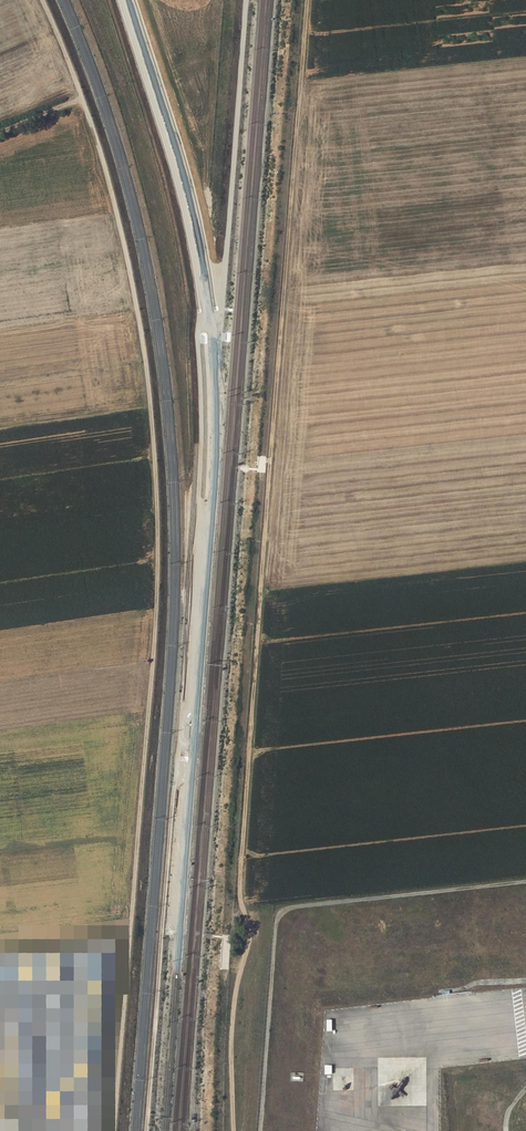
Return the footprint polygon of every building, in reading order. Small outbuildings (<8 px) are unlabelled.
[(0,953),(0,1010),(3,1010),(8,1050),(0,1051),(0,1058),(3,1095),(9,1096),(10,1101),(25,1099),(24,1094),(38,1091),(52,1094),(54,1076),(85,1081),(97,945),(75,943),(0,953)]
